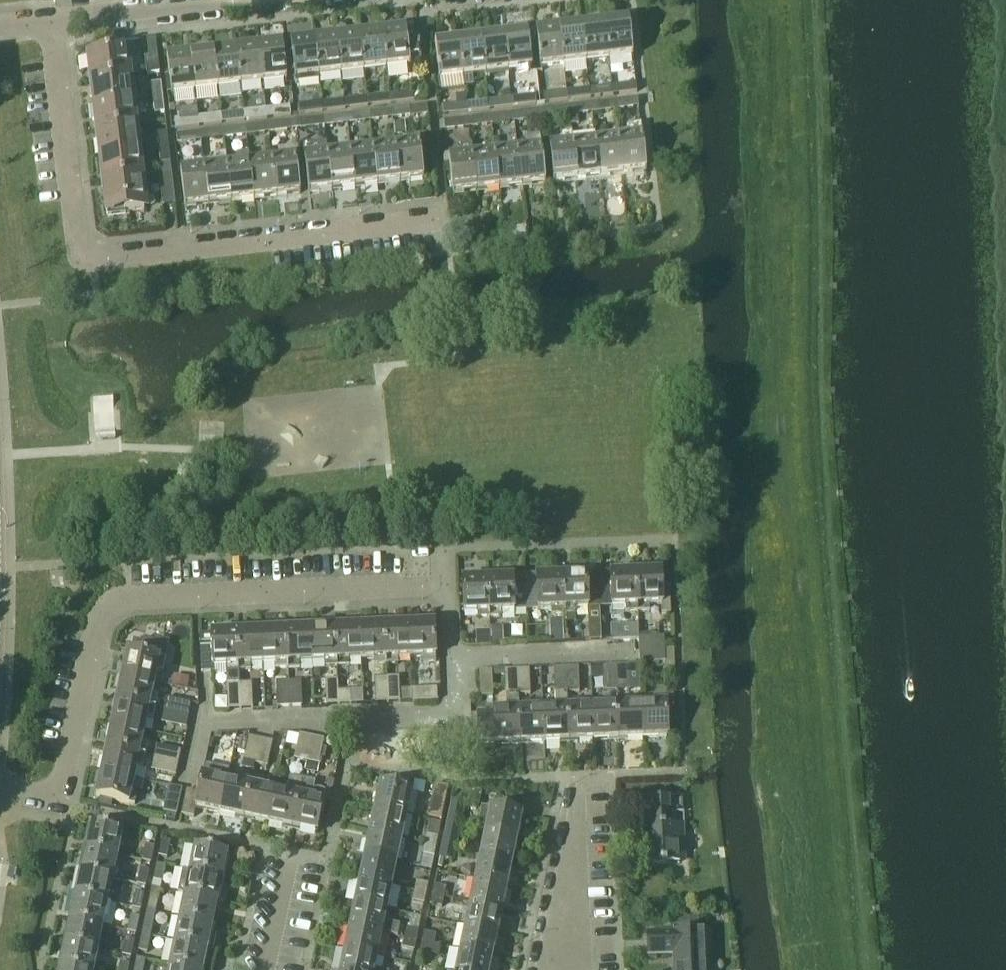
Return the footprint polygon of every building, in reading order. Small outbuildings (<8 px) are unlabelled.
[(603,23),(608,60),(632,57),(628,20),(603,23)] [(581,25),(585,62),(608,60),(603,23),(581,25)] [(559,28),(563,65),(585,62),(581,25),(559,28)] [(539,68),(563,65),(559,28),(534,31),(539,68)] [(382,31),(386,68),(409,66),(409,64),(421,62),(417,30),(405,31),(405,29),(382,31)] [(359,34),(363,71),(386,68),(382,31),(359,34)] [(503,35),(507,72),(532,69),(527,32),(503,35)] [(314,39),(318,76),(341,74),(336,37),(327,38),(327,33),(314,35),(315,39),(314,39)] [(336,37),(341,74),(363,71),(359,34),(336,37)] [(481,38),(485,75),(507,72),(503,35),(481,38)] [(141,39),(146,74),(146,75),(159,73),(155,38),(141,39)] [(459,41),(463,77),(463,87),(474,86),(473,76),(485,75),(481,38),(459,41)] [(314,39),(289,42),(294,84),(318,81),(318,76),(314,39)] [(90,56),(93,81),(132,76),(128,41),(110,44),(111,53),(90,56)] [(433,44),(438,80),(463,77),(459,41),(433,44)] [(258,46),(263,83),(286,80),(282,43),(258,46)] [(236,49),(240,86),(263,83),(258,46),(236,49)] [(212,51),(217,88),(240,86),(236,49),(212,51)] [(191,54),(195,91),(217,88),(212,51),(191,54)] [(167,57),(171,94),(195,91),(191,54),(167,57)] [(93,81),(96,106),(135,101),(132,76),(93,81)] [(151,84),(152,99),(162,98),(160,83),(151,84)] [(611,86),(612,95),(636,93),(635,83),(611,86)] [(588,89),(590,98),(612,95),(611,86),(588,89)] [(566,91),(567,101),(590,98),(588,89),(566,91)] [(389,94),(390,104),(414,101),(413,91),(389,94)] [(543,94),(544,103),(567,101),(566,91),(543,94)] [(366,97),(367,106),(390,104),(389,94),(366,97)] [(511,98),(512,107),(536,104),(535,95),(511,98)] [(344,100),(345,109),(367,106),(366,97),(344,100)] [(154,114),(164,113),(162,98),(152,99),(154,114)] [(488,101),(489,110),(512,107),(511,98),(488,101)] [(613,102),(614,111),(638,108),(637,99),(613,102)] [(321,102),(322,112),(345,109),(344,100),(321,102)] [(96,106),(99,131),(138,126),(135,101),(96,106)] [(466,104),(467,113),(489,110),(488,101),(466,104)] [(298,105),(299,114),(322,112),(321,102),(298,105)] [(591,104),(592,113),(614,111),(613,102),(591,104)] [(443,114),(443,116),(467,113),(466,104),(437,107),(438,114),(443,114)] [(568,107),(569,116),(592,113),(591,104),(568,107)] [(266,109),(267,118),(290,115),(289,107),(266,109)] [(540,110),(541,119),(569,116),(568,107),(540,110)] [(391,110),(392,119),(411,117),(409,108),(391,110)] [(243,112),(244,121),(267,118),(266,109),(243,112)] [(369,112),(370,122),(392,119),(391,110),(369,112)] [(513,114),(514,123),(541,119),(540,110),(513,114)] [(346,115),(347,124),(370,122),(369,112),(346,115)] [(234,113),(220,115),(221,123),(235,122),(234,113)] [(490,116),(491,125),(514,123),(513,114),(490,116)] [(198,117),(199,126),(221,123),(220,115),(198,117)] [(323,118),(324,127),(347,124),(346,115),(323,118)] [(468,119),(469,128),(491,125),(490,116),(468,119)] [(174,120),(175,129),(199,126),(198,117),(174,120)] [(301,129),(324,127),(323,118),(300,120),(301,129)] [(438,123),(439,131),(445,130),(445,131),(469,128),(468,119),(438,123)] [(268,124),(269,133),(291,130),(290,121),(268,124)] [(406,135),(405,122),(393,123),(394,136),(406,135)] [(617,137),(622,174),(646,171),(640,123),(627,125),(629,136),(617,137)] [(245,127),(246,136),(269,133),(268,124),(245,127)] [(99,131),(102,156),(141,150),(138,126),(99,131)] [(222,129),(223,138),(246,136),(245,127),(222,129)] [(200,132),(201,141),(223,138),(222,129),(200,132)] [(177,143),(201,141),(200,132),(176,135),(177,143)] [(548,145),(553,183),(577,180),(573,142),(572,143),(571,132),(560,134),(561,144),(548,145)] [(157,134),(159,149),(168,148),(166,133),(157,134)] [(517,149),(521,186),(545,183),(539,135),(527,137),(528,148),(517,149)] [(595,140),(599,177),(622,174),(617,137),(595,140)] [(573,142),(577,180),(599,177),(595,140),(573,142)] [(395,144),(399,181),(423,178),(419,141),(395,144)] [(373,147),(377,184),(399,181),(395,144),(373,147)] [(452,195),(476,192),(472,155),(471,155),(470,144),(459,146),(461,156),(447,157),(452,195)] [(350,150),(354,187),(377,184),(373,147),(350,150)] [(159,149),(160,164),(170,163),(168,148),(159,149)] [(494,152),(498,189),(521,186),(517,149),(494,152)] [(102,156),(105,180),(144,175),(141,150),(102,156)] [(327,152),(331,190),(354,187),(350,150),(327,152)] [(308,193),(331,190),(327,152),(303,155),(308,193)] [(472,155),(476,192),(498,189),(494,152),(472,155)] [(203,162),(208,204),(231,201),(226,165),(227,165),(226,153),(215,154),(215,160),(203,162)] [(272,159),(276,196),(300,193),(295,156),(272,159)] [(249,162),(254,199),(276,196),(272,159),(249,162)] [(184,207),(208,204),(203,162),(202,162),(203,167),(180,170),(184,207)] [(226,165),(231,201),(254,199),(249,162),(227,165),(226,165)] [(162,206),(174,205),(171,172),(158,174),(162,206)] [(109,214),(124,212),(148,209),(144,175),(105,180),(109,214)] [(561,576),(563,616),(575,615),(575,610),(600,608),(598,572),(588,573),(588,575),(561,576)] [(598,572),(600,608),(624,607),(625,613),(637,612),(636,573),(614,574),(614,572),(598,572)] [(636,573),(637,612),(649,612),(649,606),(662,606),(662,614),(671,614),(669,586),(661,587),(661,572),(636,573)] [(524,575),(526,612),(551,610),(551,616),(563,616),(561,576),(537,577),(537,574),(524,575)] [(487,579),(489,618),(501,618),(501,613),(526,612),(524,575),(511,575),(511,578),(487,579)] [(477,619),(489,618),(487,579),(462,580),(463,614),(477,614),(477,619)] [(563,620),(549,621),(550,642),(563,642),(563,620)] [(409,625),(410,658),(422,658),(422,664),(435,663),(433,624),(409,625)] [(601,624),(589,625),(589,641),(601,640),(601,624)] [(384,626),(386,665),(398,664),(397,659),(410,658),(409,625),(384,626)] [(611,626),(612,639),(638,638),(638,625),(611,626)] [(359,627),(361,661),(373,660),(373,666),(386,665),(384,626),(359,627)] [(335,628),(337,667),(349,667),(348,661),(361,661),(359,627),(335,628)] [(310,629),(311,663),(324,662),(324,668),(337,667),(335,628),(310,629)] [(285,630),(287,670),(299,669),(299,664),(311,663),(310,629),(285,630)] [(261,631),(262,665),(275,665),(275,670),(287,670),(285,630),(261,631)] [(237,632),(238,672),(250,671),(250,666),(262,665),(261,631),(237,632)] [(475,632),(476,646),(490,645),(489,631),(475,632)] [(200,673),(213,672),(213,667),(226,667),(226,672),(226,684),(227,710),(240,709),(239,684),(238,672),(237,632),(212,633),(212,635),(199,635),(200,673)] [(638,638),(639,650),(664,650),(663,637),(638,638)] [(131,642),(129,652),(147,656),(149,646),(131,642)] [(639,663),(665,662),(664,650),(639,650),(639,663)] [(127,651),(122,675),(155,682),(157,671),(163,672),(166,660),(160,659),(147,656),(129,652),(127,651)] [(602,692),(616,691),(615,665),(601,666),(602,692)] [(615,665),(616,691),(628,691),(627,665),(615,665)] [(565,668),(569,741),(593,740),(592,706),(579,706),(579,701),(567,702),(567,693),(579,693),(578,667),(565,668)] [(555,707),(542,708),(544,742),(569,741),(565,668),(553,668),(555,707)] [(516,670),(519,743),(544,742),(542,708),(530,708),(529,703),(518,704),(517,695),(530,694),(529,669),(516,670)] [(494,744),(519,743),(516,670),(503,670),(504,695),(505,695),(506,710),(492,710),(492,712),(476,713),(477,744),(494,743),(494,744)] [(478,671),(479,697),(492,697),(491,671),(478,671)] [(337,673),(337,680),(339,705),(351,704),(350,691),(347,691),(346,673),(337,673)] [(122,675),(116,699),(156,708),(158,697),(152,696),(155,682),(122,675)] [(174,676),(172,686),(187,689),(189,679),(174,676)] [(386,678),(387,703),(401,702),(399,677),(386,678)] [(386,678),(375,678),(375,703),(387,703),(386,678)] [(324,680),(326,705),(339,705),(337,680),(324,680)] [(288,682),(289,707),(302,706),(300,681),(288,682)] [(275,683),(276,708),(289,707),(288,682),(275,683)] [(239,684),(240,709),(253,708),(251,683),(239,684)] [(411,702),(412,702),(437,701),(437,688),(411,689),(411,702)] [(641,704),(643,738),(668,737),(666,697),(652,698),(652,703),(641,704)] [(166,698),(164,709),(188,714),(191,703),(166,698)] [(116,699),(111,723),(145,730),(147,719),(153,721),(156,708),(116,699)] [(616,700),(618,739),(643,738),(641,704),(628,704),(628,699),(616,700)] [(592,706),(593,740),(618,739),(616,700),(605,700),(605,705),(592,706)] [(161,722),(186,727),(188,714),(164,709),(161,722)] [(111,723),(106,748),(145,756),(148,745),(142,743),(145,730),(111,723)] [(299,735),(294,759),(306,762),(311,737),(299,735)] [(242,761),(255,764),(260,739),(248,737),(242,761)] [(311,737),(306,762),(307,762),(319,765),(324,740),(311,737)] [(260,739),(255,764),(267,767),(272,742),(260,739)] [(156,746),(153,758),(178,763),(181,751),(156,746)] [(106,748),(101,772),(135,779),(137,767),(143,768),(145,756),(106,748)] [(151,771),(176,776),(178,763),(153,758),(151,771)] [(307,762),(305,771),(317,774),(319,765),(307,762)] [(186,790),(181,815),(193,818),(196,808),(219,813),(227,780),(214,777),(216,772),(202,769),(197,793),(186,790)] [(96,797),(130,804),(135,805),(137,793),(132,791),(135,779),(101,772),(96,797)] [(227,780),(219,813),(243,818),(251,779),(239,777),(238,782),(227,780)] [(275,790),(267,823),(292,828),(302,780),(289,777),(287,787),(286,792),(275,790)] [(391,787),(406,791),(408,781),(393,778),(391,787)] [(251,779),(243,818),(267,823),(275,790),(262,787),(264,782),(251,779)] [(302,780),(292,828),(317,833),(324,800),(323,800),(324,792),(322,790),(317,789),(313,790),(315,783),(302,780)] [(379,785),(374,809),(407,816),(413,792),(379,785)] [(434,786),(428,817),(442,820),(448,789),(434,786)] [(163,812),(176,815),(181,789),(169,787),(163,812)] [(453,792),(449,811),(461,813),(463,803),(473,805),(476,789),(453,792)] [(638,801),(639,836),(643,836),(644,866),(685,864),(684,825),(661,826),(661,814),(682,813),(681,799),(638,801)] [(489,808),(484,832),(517,839),(522,815),(489,808)] [(374,809),(369,833),(402,840),(407,816),(374,809)] [(429,820),(426,835),(438,837),(441,823),(429,820)] [(446,824),(444,837),(457,839),(458,839),(461,827),(446,824)] [(91,826),(86,849),(117,856),(122,832),(91,826)] [(484,832),(479,856),(512,863),(517,839),(484,832)] [(369,833),(364,856),(397,864),(402,840),(369,833)] [(426,835),(424,844),(436,847),(438,837),(426,835)] [(444,837),(441,847),(454,850),(457,839),(444,837)] [(161,840),(157,857),(167,859),(170,842),(161,840)] [(422,854),(434,857),(436,847),(424,844),(422,854)] [(142,861),(151,863),(154,847),(145,845),(142,861)] [(195,847),(189,871),(221,878),(226,854),(195,847)] [(441,847),(439,858),(452,861),(454,850),(441,847)] [(86,849),(81,872),(112,879),(117,856),(86,849)] [(419,867),(431,870),(434,857),(422,854),(419,867)] [(364,856),(359,880),(392,887),(397,864),(364,856)] [(479,856),(474,880),(507,887),(512,863),(479,856)] [(156,863),(153,880),(161,882),(165,865),(156,863)] [(140,869),(137,885),(146,887),(149,871),(140,869)] [(185,894),(216,901),(223,903),(226,888),(219,886),(221,878),(189,871),(183,870),(177,893),(185,894)] [(81,872),(76,896),(107,902),(112,879),(81,872)] [(359,880),(354,903),(387,910),(392,887),(359,880)] [(474,880),(469,903),(502,910),(507,887),(474,880)] [(416,882),(414,891),(426,894),(428,884),(416,882)] [(132,909),(141,910),(146,887),(137,885),(134,897),(129,896),(127,906),(132,906),(132,909)] [(433,885),(431,895),(444,898),(446,888),(433,885)] [(151,888),(146,911),(155,913),(160,890),(151,888)] [(412,901),(424,904),(426,894),(414,891),(412,901)] [(185,894),(180,918),(211,924),(216,901),(185,894)] [(431,895),(429,905),(442,908),(444,898),(431,895)] [(76,896),(72,919),(102,926),(107,902),(76,896)] [(354,903),(349,927),(382,934),(387,910),(354,903)] [(469,903),(464,926),(497,934),(502,910),(469,903)] [(146,911),(141,934),(151,936),(155,913),(146,911)] [(127,932),(135,934),(139,917),(130,916),(127,932)] [(175,941),(206,948),(212,949),(216,934),(213,933),(214,925),(211,924),(180,918),(175,941)] [(72,919),(66,943),(97,950),(102,926),(72,919)] [(464,926),(459,950),(492,957),(497,934),(464,926)] [(349,927),(344,950),(377,958),(382,934),(349,927)] [(406,928),(404,938),(416,941),(418,931),(406,928)] [(705,931),(648,934),(649,955),(674,954),(675,969),(707,969),(705,931)] [(424,932),(421,942),(434,945),(436,935),(424,932)] [(141,934),(138,952),(147,954),(151,936),(141,934)] [(402,948),(414,951),(416,941),(404,938),(402,948)] [(122,955),(131,957),(134,941),(125,939),(122,955)] [(169,965),(193,969),(201,969),(206,948),(175,941),(169,965)] [(421,942),(419,952),(432,955),(434,945),(421,942)] [(62,966),(80,969),(93,969),(97,950),(66,943),(62,966)] [(340,969),(375,969),(377,958),(344,950),(340,969)] [(455,969),(489,969),(492,957),(459,950),(455,969)] [(134,969),(143,969),(145,960),(136,958),(134,969)]
